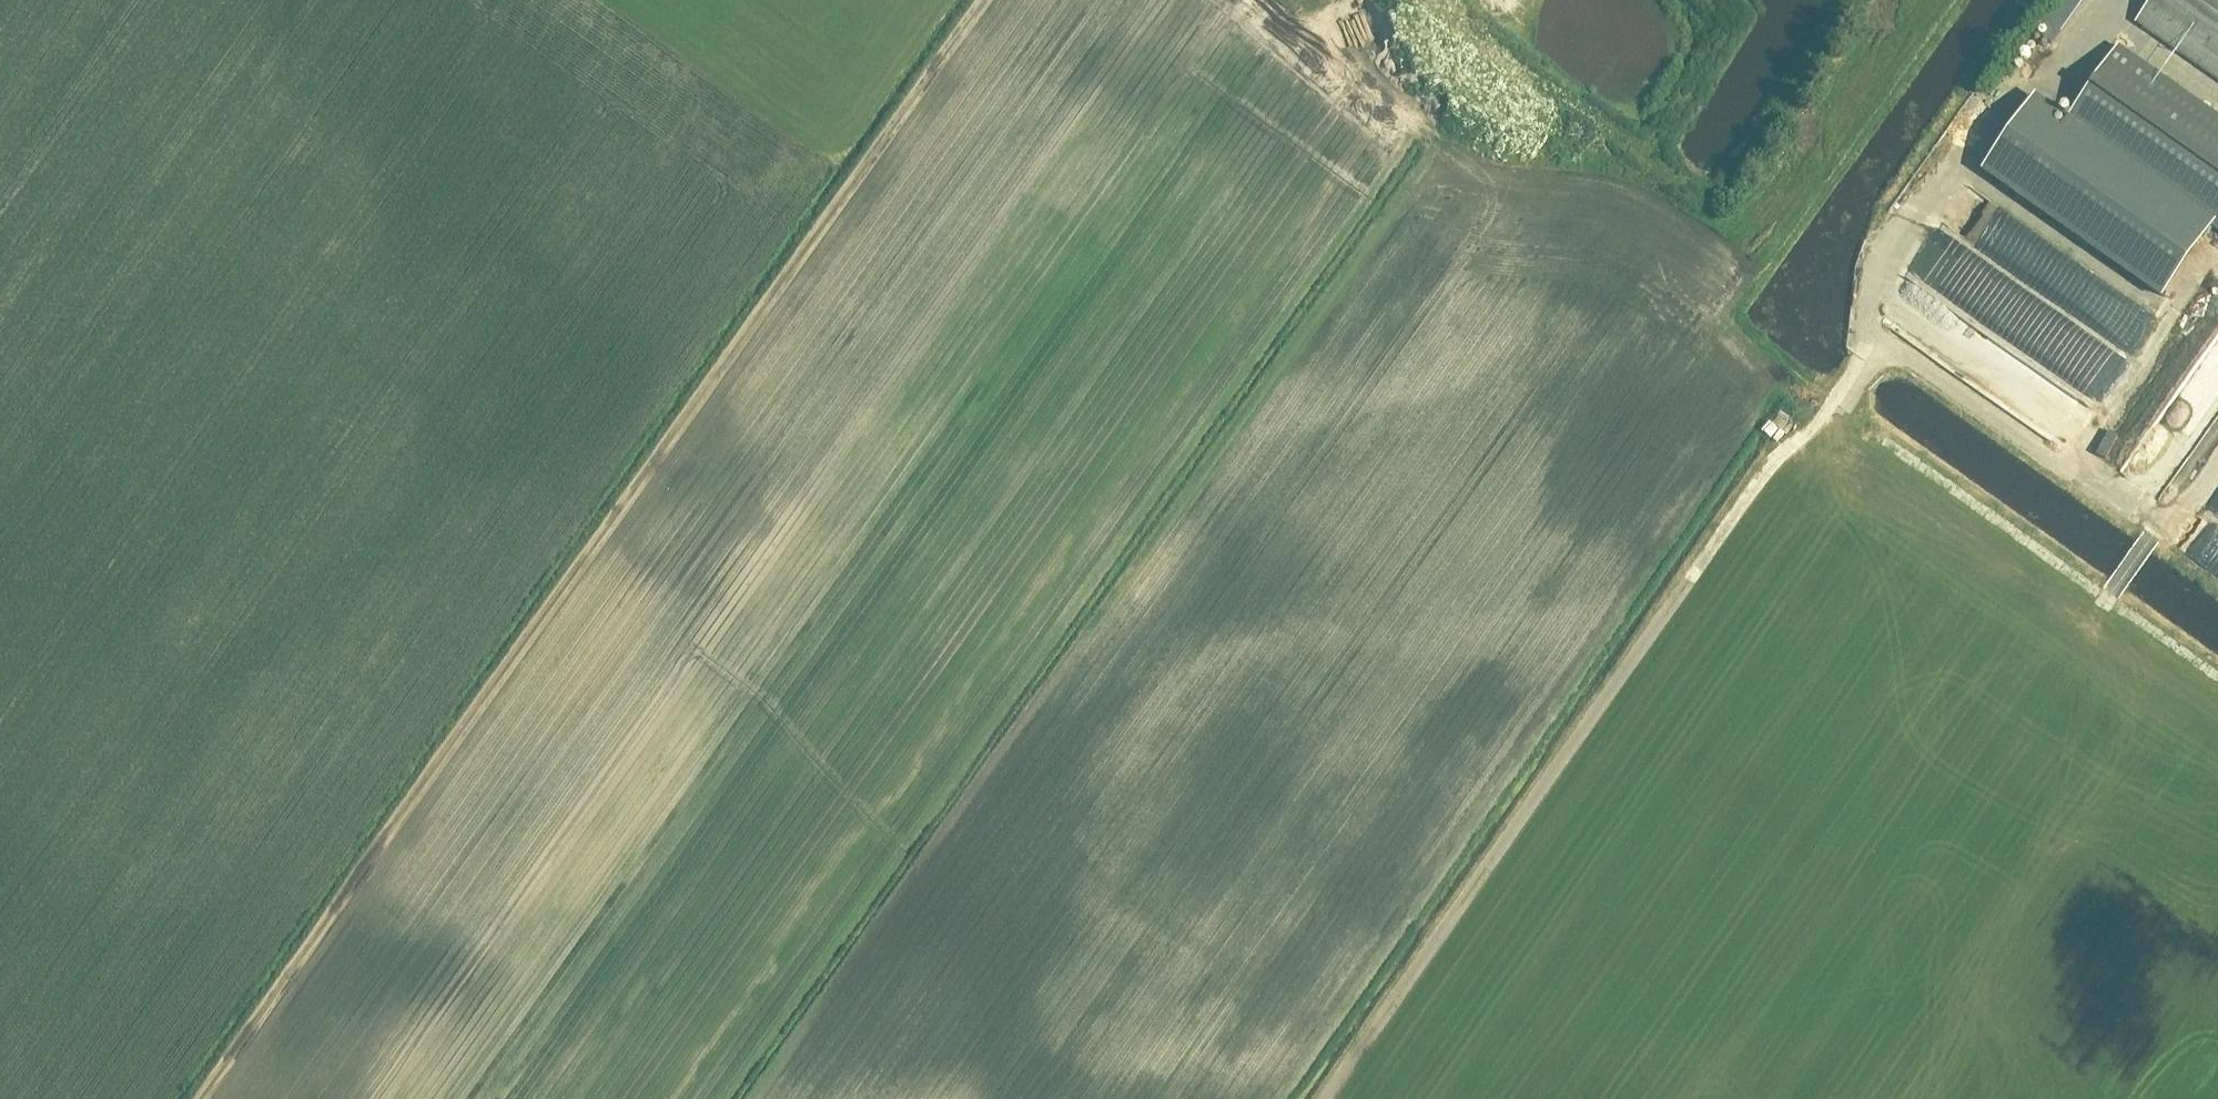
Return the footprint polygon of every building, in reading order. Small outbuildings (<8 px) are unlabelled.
[(2137,19),(2217,76),(2217,0),(2150,0),(2137,19)] [(2068,117),(2193,204),(2214,219),(2217,222),(2217,114),(2119,44),(2068,117)] [(2035,94),(1983,167),(2141,278),(2162,293),(2214,219),(2193,204),(2068,117),(2035,94)]
